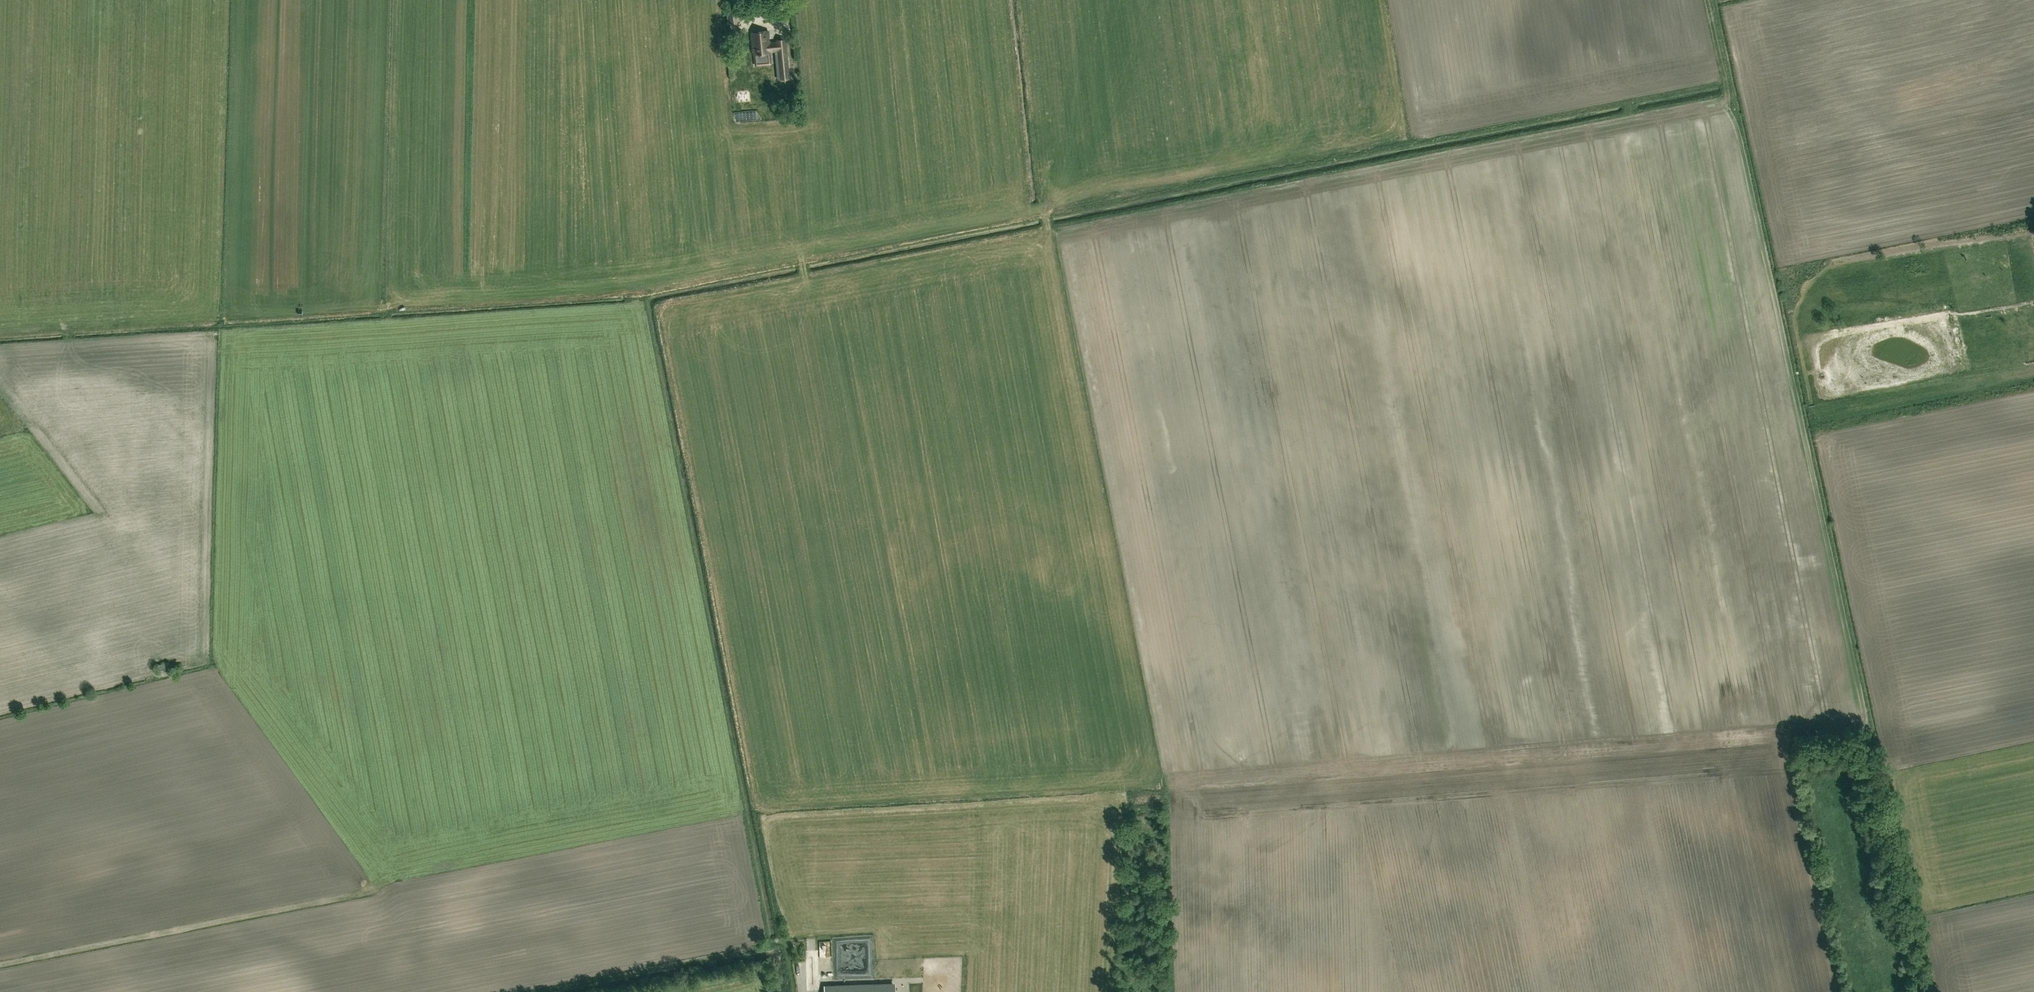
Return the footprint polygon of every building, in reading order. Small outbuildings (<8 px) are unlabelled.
[(728,23),(740,22),(738,5),(727,6),(728,23)] [(769,42),(768,31),(751,32),(753,54),(755,66),(771,64),(770,51),(775,50),(778,79),(789,78),(787,58),(785,39),(777,40),(777,41),(769,42)] [(832,951),(832,938),(820,939),(821,952),(832,951)] [(800,958),(794,960),(796,970),(802,968),(800,958)] [(826,991),(896,991),(895,983),(857,985),(826,986),(826,991)]
